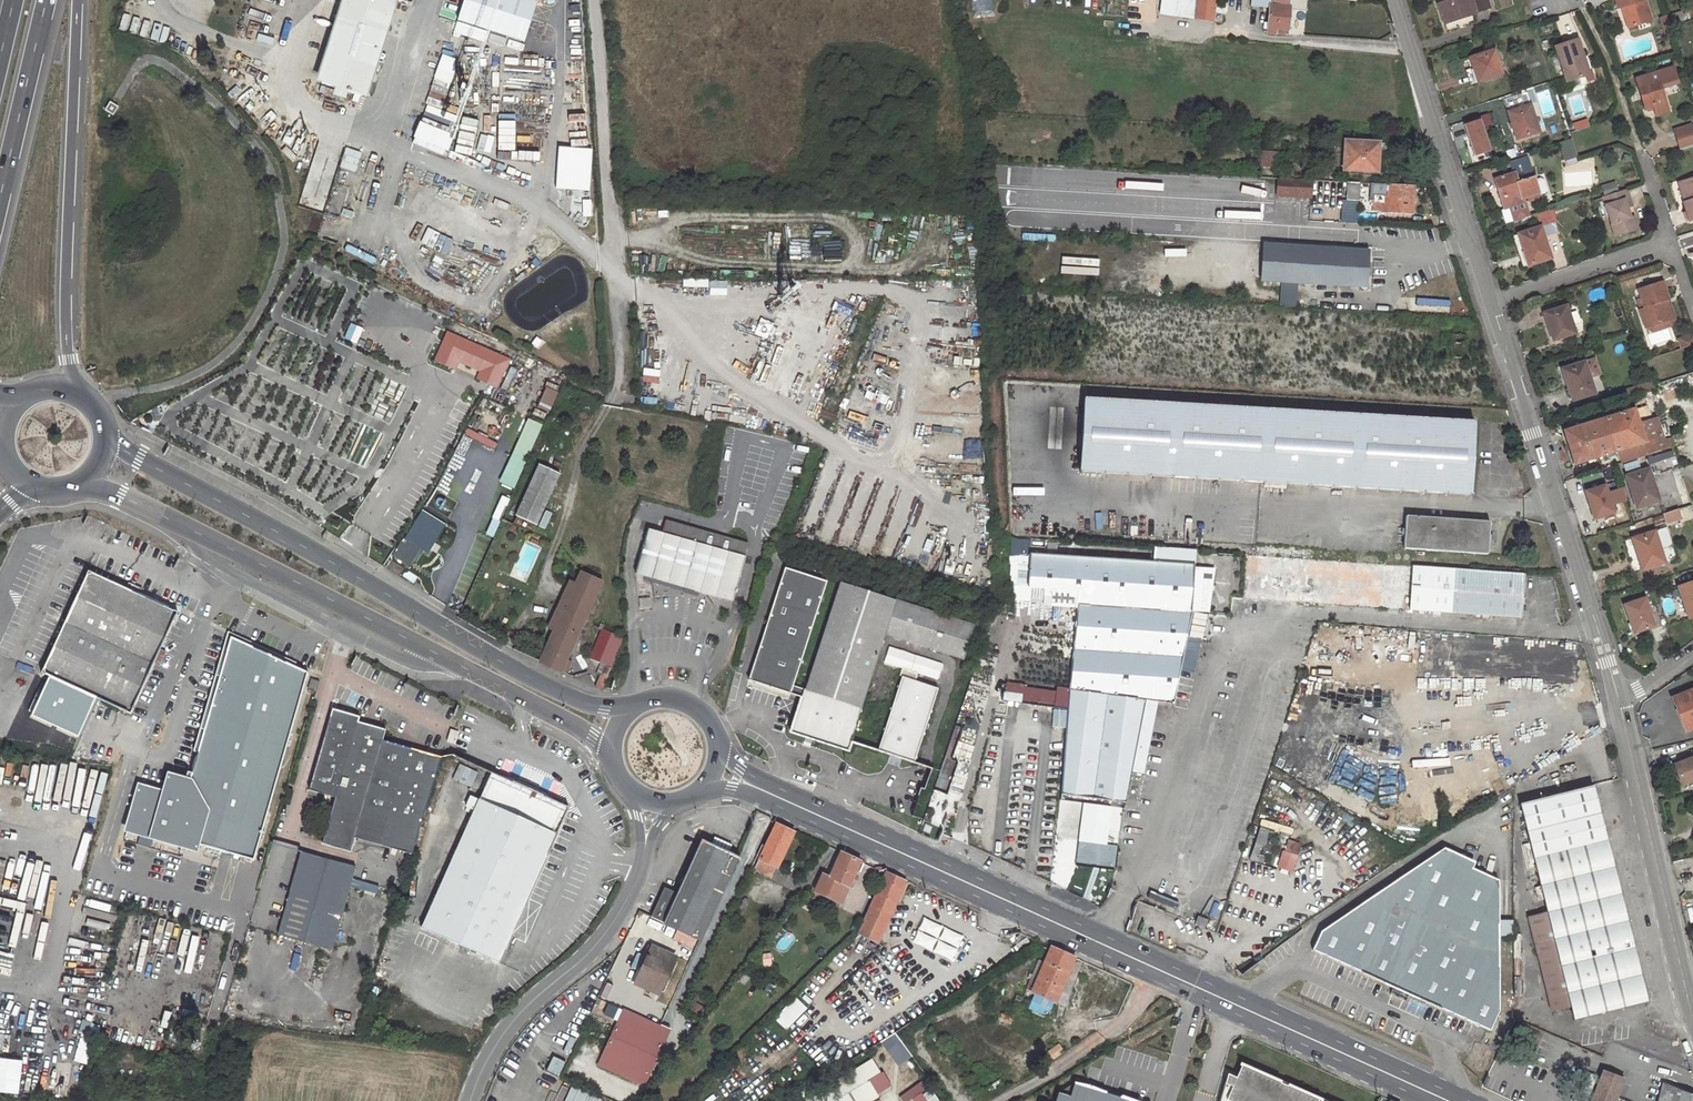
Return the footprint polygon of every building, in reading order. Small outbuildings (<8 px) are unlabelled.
[(320,83),(361,96),(391,0),(347,0),(320,83)] [(479,13),(482,0),(453,0),(460,2),(459,8),(479,13)] [(1124,16),(1124,0),(1104,0),(1104,16),(1124,16)] [(1196,0),(1161,0),(1159,15),(1194,19),(1196,0)] [(1214,23),(1217,0),(1198,0),(1196,20),(1214,23)] [(1270,0),(1252,0),(1251,7),(1269,8),(1270,0)] [(1290,0),(1270,0),(1269,8),(1266,43),(1286,45),(1290,0)] [(1438,4),(1445,23),(1485,11),(1482,0),(1450,0),(1438,4)] [(1635,25),(1651,19),(1645,0),(1616,0),(1618,7),(1622,6),(1628,4),(1635,25)] [(1628,27),(1635,25),(1628,4),(1622,6),(1628,27)] [(1685,20),(1682,11),(1670,16),(1672,23),(1685,20)] [(1587,69),(1583,57),(1577,39),(1556,46),(1557,52),(1565,75),(1567,81),(1588,74),(1587,69)] [(1501,73),(1493,49),(1471,57),(1473,67),(1470,69),(1474,82),(1501,73)] [(1565,75),(1557,52),(1551,54),(1559,77),(1565,75)] [(449,90),(459,60),(444,55),(434,85),(449,90)] [(1589,55),(1583,57),(1587,69),(1593,66),(1589,55)] [(1663,80),(1660,72),(1638,78),(1641,86),(1638,87),(1645,109),(1653,106),(1656,115),(1669,111),(1659,81),(1663,80)] [(1508,113),(1531,106),(1526,92),(1504,100),(1508,113)] [(109,103),(105,110),(113,115),(117,107),(109,103)] [(1539,132),(1531,106),(1508,113),(1517,139),(1539,132)] [(1479,120),(1465,125),(1475,155),(1489,150),(1479,120)] [(451,156),(457,135),(423,125),(416,146),(451,156)] [(1675,140),(1691,134),(1688,125),(1672,130),(1675,140)] [(1691,134),(1675,140),(1678,148),(1692,143),(1692,139),(1691,134)] [(1512,142),(1516,153),(1526,150),(1523,138),(1512,142)] [(1374,171),(1375,143),(1347,142),(1345,170),(1374,171)] [(1561,147),(1562,152),(1565,158),(1574,155),(1571,145),(1561,147)] [(559,191),(594,191),(594,149),(559,148),(559,191)] [(1277,151),(1261,151),(1261,165),(1276,165),(1277,151)] [(1539,194),(1534,178),(1527,157),(1509,163),(1512,170),(1509,171),(1510,175),(1495,180),(1505,207),(1510,205),(1515,220),(1535,213),(1530,199),(1539,196),(1539,194)] [(1540,176),(1534,178),(1539,194),(1544,192),(1546,187),(1543,179),(1540,176)] [(1277,178),(1276,195),(1311,197),(1312,180),(1277,178)] [(1682,181),(1688,201),(1684,202),(1689,221),(1692,220),(1692,178),(1682,181)] [(1688,201),(1682,181),(1677,182),(1684,202),(1688,201)] [(1357,201),(1358,183),(1346,183),(1346,200),(1357,201)] [(1380,212),(1411,214),(1413,186),(1388,185),(1387,196),(1374,196),(1372,211),(1380,211),(1380,212)] [(1623,200),(1630,198),(1627,188),(1602,197),(1615,236),(1638,228),(1634,215),(1630,217),(1626,207),(1623,200)] [(1632,205),(1630,198),(1623,200),(1626,207),(1632,205)] [(589,207),(588,199),(578,199),(578,207),(589,207)] [(1536,215),(1541,227),(1553,223),(1548,210),(1536,215)] [(1546,242),(1541,227),(1518,234),(1529,265),(1548,259),(1543,243),(1546,242)] [(1529,265),(1518,234),(1513,236),(1523,267),(1529,265)] [(1367,289),(1370,249),(1257,241),(1254,281),(1367,289)] [(1551,257),(1546,242),(1543,243),(1548,259),(1551,257)] [(1658,303),(1666,301),(1668,300),(1662,280),(1639,288),(1645,308),(1639,310),(1645,328),(1664,322),(1658,303)] [(1645,308),(1639,288),(1633,290),(1639,310),(1645,308)] [(1672,319),(1666,301),(1658,303),(1664,322),(1672,319)] [(1565,315),(1568,314),(1566,306),(1544,313),(1553,339),(1571,334),(1565,315)] [(1575,332),(1568,314),(1565,315),(1571,334),(1575,332)] [(511,359),(449,332),(437,360),(457,369),(460,361),(482,371),(479,378),(497,387),(499,387),(511,359)] [(1692,335),(1682,339),(1684,345),(1692,342),(1692,339),(1692,335)] [(1584,373),(1588,372),(1585,362),(1563,369),(1573,400),(1590,394),(1584,373)] [(1594,393),(1588,372),(1584,373),(1590,394),(1594,393)] [(1654,389),(1652,382),(1641,386),(1643,392),(1654,389)] [(1629,390),(1631,396),(1643,392),(1641,386),(1629,390)] [(1629,390),(1622,392),(1625,398),(1631,396),(1629,390)] [(1487,496),(1492,421),(1289,410),(1103,399),(1100,474),(1487,496)] [(1638,423),(1653,419),(1649,404),(1634,409),(1638,423)] [(1648,455),(1666,449),(1657,422),(1656,418),(1653,419),(1638,423),(1634,409),(1592,422),(1564,431),(1569,444),(1570,450),(1574,463),(1614,451),(1617,459),(1626,457),(1625,455),(1641,450),(1639,443),(1643,442),(1645,449),(1648,455)] [(301,437),(318,448),(331,427),(314,416),(301,437)] [(1664,420),(1673,447),(1675,446),(1674,441),(1684,438),(1677,416),(1664,420)] [(523,418),(497,484),(512,490),(538,424),(523,418)] [(1563,426),(1564,431),(1592,422),(1591,418),(1563,426)] [(1657,422),(1666,449),(1673,447),(1664,420),(1657,422)] [(538,464),(527,489),(548,497),(558,473),(538,464)] [(1651,485),(1655,484),(1649,469),(1626,476),(1637,507),(1656,501),(1651,485)] [(1660,500),(1655,484),(1651,485),(1656,501),(1660,500)] [(1605,486),(1585,493),(1594,520),(1614,514),(1612,506),(1627,501),(1623,489),(1608,494),(1605,486)] [(537,524),(548,497),(527,489),(516,515),(537,524)] [(414,509),(390,558),(408,567),(416,549),(427,554),(442,523),(414,509)] [(1684,515),(1682,509),(1673,512),(1675,518),(1684,515)] [(645,527),(745,555),(748,543),(648,515),(645,527)] [(1491,554),(1493,522),(1410,516),(1408,549),(1491,554)] [(1663,516),(1655,518),(1657,524),(1665,522),(1663,516)] [(633,570),(732,598),(745,555),(645,527),(633,570)] [(1658,551),(1661,550),(1673,546),(1666,527),(1633,538),(1643,568),(1661,563),(1658,551)] [(1070,690),(1156,702),(1174,705),(1192,612),(1196,565),(1031,552),(1028,586),(1080,590),(1079,604),(1070,690)] [(1409,608),(1525,616),(1528,573),(1412,566),(1249,554),(1246,596),(1409,608)] [(791,693),(828,581),(785,567),(750,680),(791,693)] [(90,570),(43,673),(50,676),(32,715),(78,736),(96,696),(133,713),(180,611),(90,570)] [(570,582),(549,628),(555,631),(541,662),(561,671),(601,583),(582,574),(576,585),(570,582)] [(1678,587),(1688,616),(1692,614),(1692,582),(1678,587)] [(884,632),(893,600),(840,583),(806,690),(794,729),(849,746),(864,697),(884,632)] [(1653,626),(1644,598),(1625,605),(1634,632),(1653,626)] [(893,600),(884,632),(962,657),(972,625),(960,621),(893,600)] [(599,629),(587,659),(610,668),(622,638),(599,629)] [(232,640),(191,780),(168,795),(143,787),(130,828),(198,849),(200,844),(256,862),(309,675),(232,640)] [(915,758),(941,680),(903,668),(877,746),(915,758)] [(609,678),(602,675),(597,688),(604,691),(609,678)] [(320,681),(312,679),(308,689),(317,692),(320,681)] [(1054,707),(1056,693),(1023,688),(1021,702),(1054,707)] [(1142,772),(1156,702),(1070,690),(1062,794),(1125,802),(1131,770),(1142,772)] [(1687,693),(1690,699),(1677,704),(1687,731),(1692,728),(1692,691),(1687,693)] [(353,838),(410,855),(439,759),(379,741),(382,730),(355,722),(357,716),(331,709),(308,790),(334,797),(320,843),(349,851),(353,838)] [(455,745),(459,732),(450,729),(446,742),(455,745)] [(1675,766),(1683,785),(1692,781),(1692,759),(1675,766)] [(567,806),(492,772),(480,799),(472,796),(467,805),(475,809),(424,926),(498,959),(567,806)] [(168,795),(191,780),(175,775),(168,795)] [(936,825),(949,783),(938,779),(924,820),(936,825)] [(1478,781),(1447,787),(1450,803),(1481,798),(1478,781)] [(1645,1002),(1594,786),(1522,802),(1534,856),(1547,909),(1570,1005),(1573,1019),(1645,1002)] [(1105,844),(1107,826),(1099,826),(1100,809),(1096,808),(1095,817),(1074,815),(1075,806),(1058,805),(1055,839),(1105,844)] [(796,831),(777,822),(760,857),(776,865),(779,866),(796,831)] [(1284,839),(1275,867),(1290,872),(1300,844),(1284,839)] [(740,858),(704,841),(678,894),(666,889),(652,918),(700,941),(740,858)] [(1486,1029),(1489,1031),(1499,1011),(1499,934),(1499,919),(1500,879),(1439,850),(1320,930),(1311,950),(1392,986),(1388,993),(1404,1001),(1408,994),(1486,1029)] [(862,860),(842,851),(829,877),(849,887),(862,860)] [(1090,868),(1112,870),(1114,855),(1092,852),(1090,868)] [(301,853),(278,935),(331,950),(352,879),(355,867),(327,859),(326,860),(301,853)] [(776,865),(760,857),(755,868),(772,875),(776,865)] [(1074,903),(1090,868),(1078,862),(1069,880),(1059,876),(1051,892),(1074,903)] [(889,871),(862,933),(879,940),(906,879),(889,871)] [(841,903),(849,887),(829,877),(822,874),(814,890),(841,903)] [(1551,1009),(1570,1005),(1547,909),(1529,914),(1551,1009)] [(1207,920),(1198,916),(1194,925),(1204,928),(1207,920)] [(914,943),(956,958),(965,933),(924,918),(914,943)] [(1499,919),(1499,934),(1514,934),(1514,920),(1499,919)] [(644,942),(632,936),(617,969),(629,974),(644,942)] [(674,956),(653,946),(635,984),(655,994),(674,956)] [(1075,957),(1052,947),(1050,950),(1044,964),(1032,993),(1056,1002),(1075,957)] [(1027,990),(1032,993),(1044,964),(1039,961),(1033,976),(1030,975),(1028,979),(1031,981),(1027,990)] [(788,1030),(808,1007),(798,998),(778,1021),(788,1030)] [(661,1024),(622,1008),(599,1065),(643,1083),(666,1026),(661,1024)] [(895,1033),(881,1042),(897,1067),(912,1057),(895,1033)] [(18,1094),(23,1060),(0,1058),(0,1091),(18,1094)] [(873,1059),(814,1095),(817,1100),(866,1100),(890,1086),(873,1059)] [(1227,1082),(1222,1100),(1319,1100),(1320,1098),(1244,1064),(1238,1076),(1235,1084),(1227,1082)] [(1625,1077),(1604,1069),(1592,1100),(1615,1100),(1625,1077)] [(1238,1076),(1230,1073),(1227,1082),(1235,1084),(1238,1076)] [(901,1097),(904,1100),(909,1100),(913,1098),(928,1087),(924,1080),(901,1097)] [(1076,1081),(1072,1096),(1060,1092),(1057,1100),(1138,1100),(1076,1081)] [(1689,1094),(1664,1083),(1659,1100),(1688,1100),(1689,1094)] [(604,1098),(573,1086),(567,1100),(603,1100),(604,1098)] [(928,1087),(913,1098),(915,1100),(939,1100),(928,1087)]
